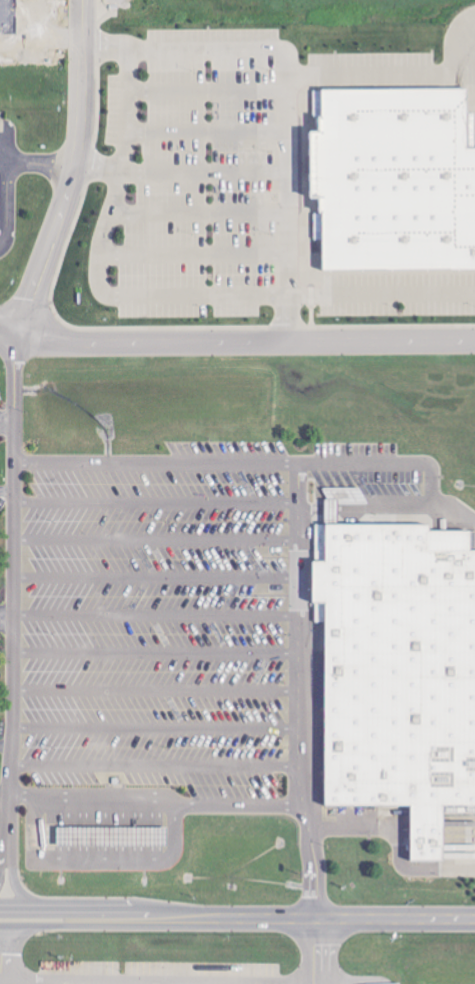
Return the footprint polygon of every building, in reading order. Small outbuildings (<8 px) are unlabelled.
[(469,149),(474,149),(474,272),(321,273),(321,203),(312,203),(311,134),(322,134),(322,92),(468,91),(469,149)] [(320,525),(320,563),(306,563),(306,580),(306,600),(318,600),(318,803),(406,803),(406,860),(439,861),(439,832),(439,802),(474,802),(474,548),(424,548),(424,525),(320,525)] [(162,847),(162,827),(52,827),(52,847),(162,847)]
